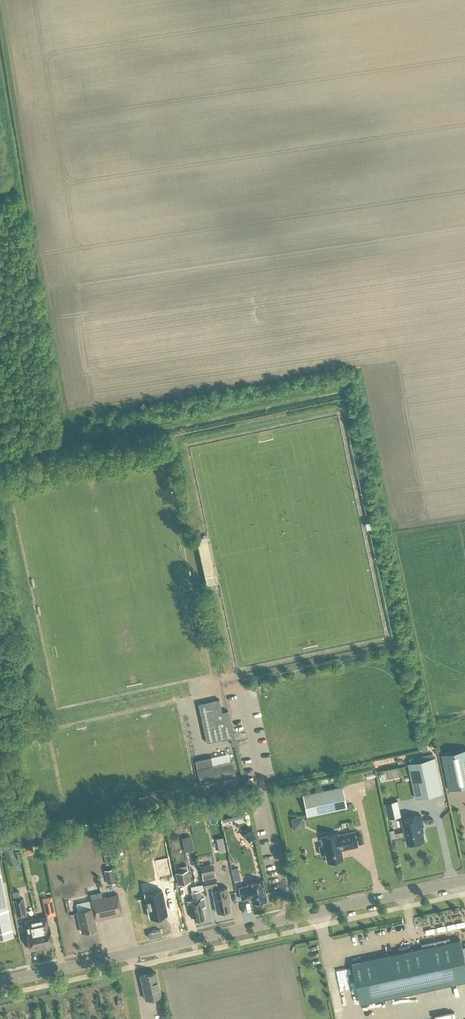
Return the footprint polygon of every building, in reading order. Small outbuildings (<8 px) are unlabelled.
[(228,710),(222,711),(219,698),(198,703),(207,742),(221,739),(221,740),(231,738),(232,744),(234,744),(235,744),(236,743),(235,741),(234,736),(233,732),(228,710)] [(464,786),(464,748),(442,753),(449,789),(464,786)] [(236,776),(232,760),(213,764),(211,756),(195,760),(200,784),(236,776)] [(435,757),(409,763),(416,798),(443,792),(435,757)] [(347,806),(343,785),(303,794),(307,815),(347,806)] [(395,800),(382,801),(385,818),(397,816),(395,800)] [(224,819),(243,815),(241,804),(222,808),(224,819)] [(424,826),(421,814),(403,818),(408,843),(425,840),(422,826),(424,826)] [(293,830),(302,828),(300,817),(291,818),(293,830)] [(253,832),(254,831),(249,824),(240,831),(245,838),(246,838),(249,842),(256,837),(253,832)] [(150,832),(149,825),(137,827),(131,828),(133,836),(139,835),(150,832)] [(341,848),(358,845),(355,830),(338,833),(338,832),(321,835),(323,844),(319,845),(321,854),(326,853),(327,860),(331,860),(332,861),(336,862),(340,859),(340,858),(343,857),(341,848)] [(184,851),(193,849),(190,835),(181,837),(184,851)] [(216,838),(217,845),(224,843),(222,837),(216,838)] [(24,853),(34,851),(32,845),(23,847),(24,853)] [(7,858),(15,855),(12,847),(10,848),(5,850),(4,850),(7,858)] [(106,864),(112,862),(110,853),(103,854),(106,864)] [(155,860),(159,879),(173,876),(168,857),(155,860)] [(14,934),(0,866),(0,936),(14,934)] [(231,879),(237,878),(235,866),(229,867),(231,879)] [(107,882),(116,880),(113,867),(104,869),(107,882)] [(178,884),(190,881),(188,869),(175,872),(178,884)] [(229,901),(230,901),(227,886),(218,888),(215,876),(204,879),(205,886),(211,885),(212,889),(217,911),(230,909),(229,901)] [(252,901),(266,898),(262,878),(248,882),(248,884),(239,886),(242,898),(251,896),(252,901)] [(145,892),(150,917),(167,913),(161,889),(145,892)] [(205,905),(203,896),(201,897),(200,889),(192,890),(193,898),(187,900),(191,917),(194,916),(194,919),(205,917),(202,906),(205,905)] [(94,919),(122,913),(118,893),(90,899),(92,907),(77,910),(82,931),(96,928),(94,919)] [(48,916),(58,914),(55,894),(45,896),(48,916)] [(13,898),(17,916),(27,913),(23,896),(13,898)] [(47,915),(36,918),(42,947),(53,945),(47,915)] [(42,947),(36,918),(24,920),(31,949),(42,947)] [(388,922),(390,930),(403,927),(401,919),(388,922)] [(461,939),(353,963),(361,1002),(464,980),(464,956),(461,939)] [(145,998),(161,995),(156,971),(140,975),(145,998)]
